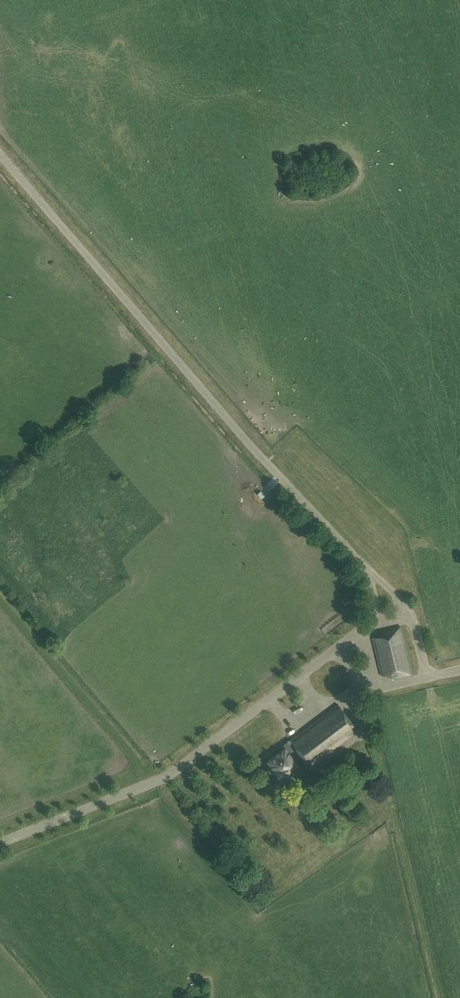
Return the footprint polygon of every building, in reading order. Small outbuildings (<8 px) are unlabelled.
[(393,679),(412,675),(400,626),(381,631),(381,633),(373,635),(382,675),(391,673),(393,679)] [(282,750),(267,761),(280,779),(297,767),(296,766),(304,760),(310,769),(358,733),(339,707),(291,743),(289,741),(281,748),(282,750)]
